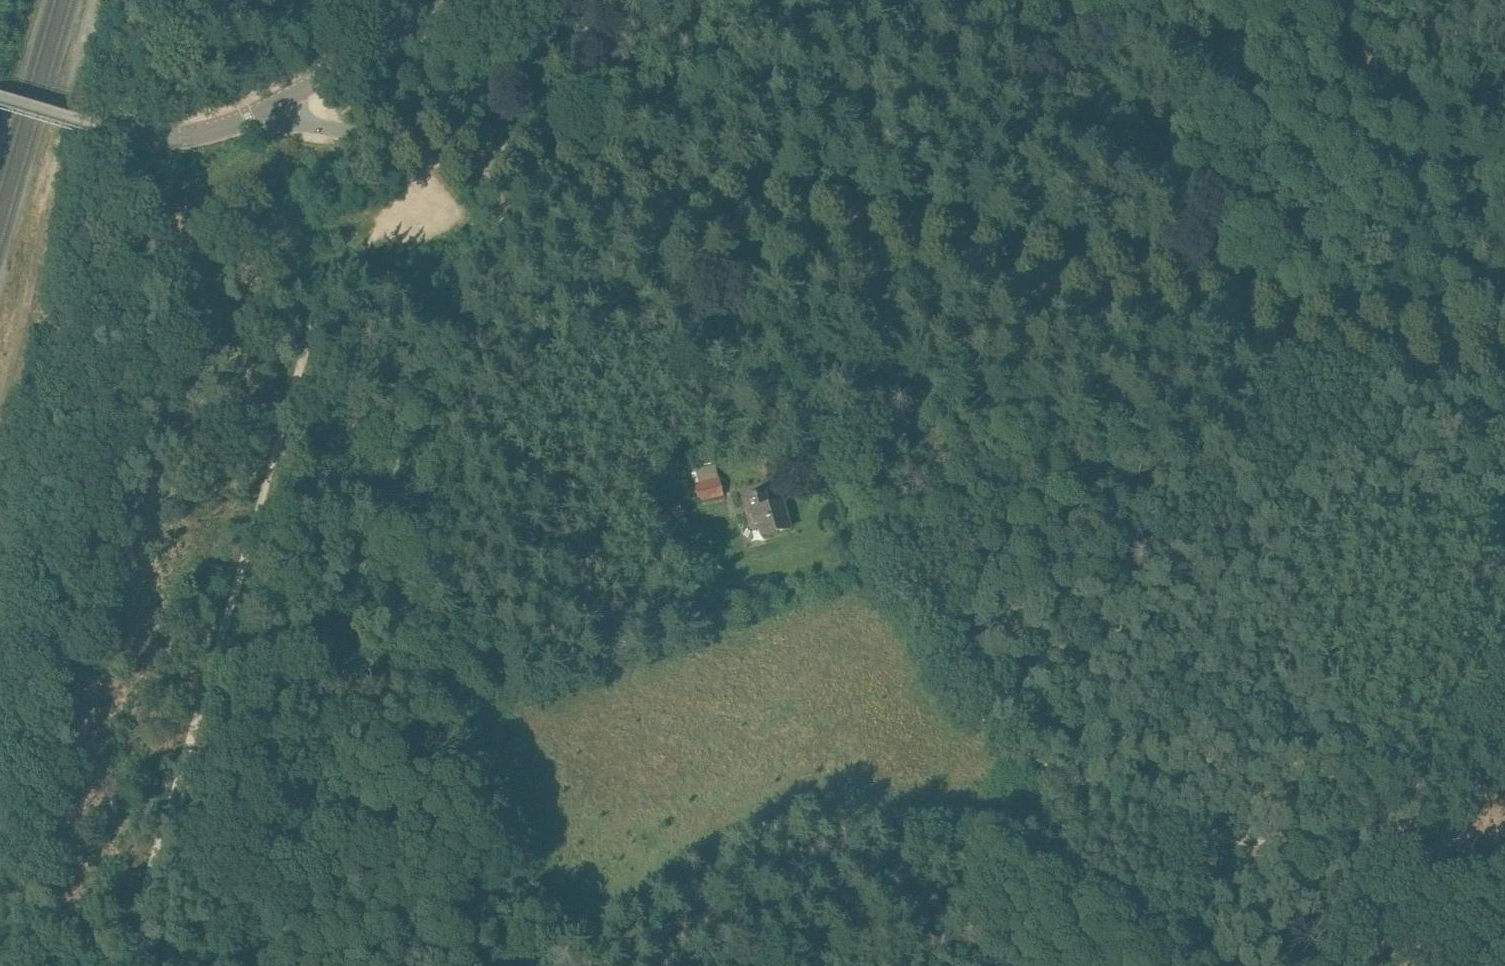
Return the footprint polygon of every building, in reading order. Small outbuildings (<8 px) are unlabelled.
[(720,478),(695,484),(699,502),(724,496),(720,478)] [(760,522),(764,535),(790,528),(782,501),(769,505),(765,492),(749,496),(756,523),(760,522)]
